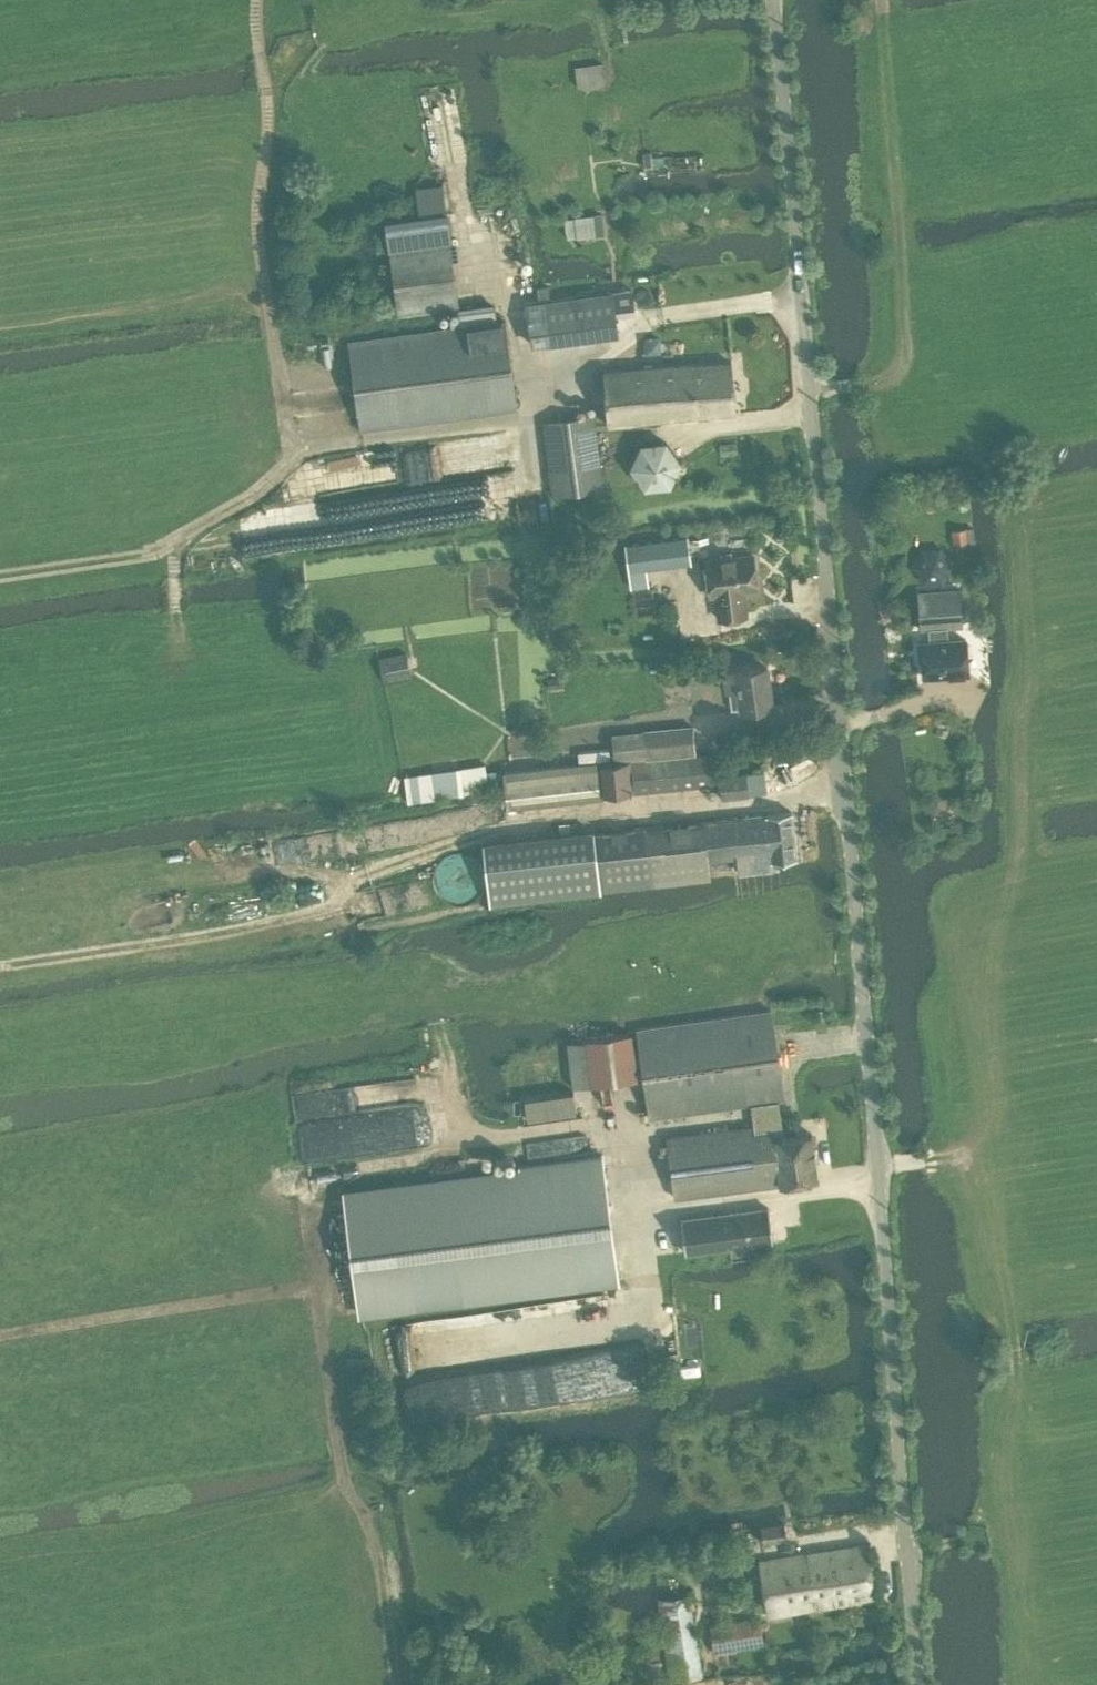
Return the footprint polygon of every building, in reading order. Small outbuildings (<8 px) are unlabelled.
[(601,62),(575,66),(578,86),(582,86),(604,83),(601,64),(601,62)] [(565,238),(596,234),(595,229),(603,228),(601,213),(563,218),(565,238)] [(397,315),(458,307),(450,243),(388,251),(397,315)] [(539,296),(542,299),(549,298),(548,285),(538,286),(539,296)] [(550,342),(601,337),(598,300),(546,305),(550,342)] [(360,431),(517,409),(506,321),(348,342),(360,431)] [(609,424),(735,411),(731,362),(604,371),(609,424)] [(552,494),(603,488),(594,415),(543,422),(552,494)] [(644,488),(670,485),(681,462),(666,440),(640,442),(629,466),(644,488)] [(954,544),(967,543),(965,528),(953,530),(954,544)] [(687,534),(624,542),(628,570),(646,568),(690,562),(687,534)] [(943,582),(952,565),(941,548),(921,549),(912,567),(923,583),(943,582)] [(742,599),(741,592),(757,590),(752,554),(705,561),(710,596),(715,595),(719,618),(746,615),(744,599),(742,599)] [(959,590),(918,592),(920,630),(928,629),(929,642),(916,643),(918,659),(921,658),(923,679),(948,676),(948,680),(964,678),(964,674),(968,674),(966,637),(951,638),(950,628),(961,628),(959,590)] [(385,680),(410,675),(405,653),(381,658),(385,680)] [(772,706),(767,667),(723,673),(725,691),(738,689),(741,710),(772,706)] [(549,688),(563,687),(562,678),(548,680),(549,688)] [(611,734),(614,760),(695,753),(692,725),(611,734)] [(578,762),(610,759),(609,748),(577,751),(578,762)] [(709,752),(695,753),(614,760),(614,762),(600,764),(604,795),(713,784),(710,754),(709,754),(709,752)] [(595,762),(503,771),(505,787),(507,807),(598,797),(597,787),(595,762)] [(463,794),(505,787),(503,771),(503,770),(486,772),(485,763),(458,767),(406,775),(409,801),(463,794)] [(722,799),(749,795),(746,773),(719,777),(722,799)] [(736,858),(738,870),(738,871),(757,869),(757,867),(756,855),(773,853),(773,849),(795,846),(791,811),(702,821),(644,827),(484,843),(490,904),(502,903),(516,901),(583,894),(650,886),(672,884),(710,879),(710,878),(710,875),(708,861),(736,858)] [(949,824),(939,825),(940,835),(950,834),(949,824)] [(784,1139),(779,1100),(783,1099),(771,1010),(638,1029),(651,1118),(751,1104),(755,1132),(751,1133),(750,1124),(667,1136),(676,1197),(780,1182),(781,1184),(819,1179),(812,1135),(784,1139)] [(574,1087),(591,1085),(637,1078),(631,1032),(585,1038),(585,1039),(568,1042),(574,1087)] [(527,1119),(576,1112),(573,1091),(524,1098),(527,1119)] [(359,1312),(617,1279),(601,1154),(519,1164),(520,1170),(344,1193),(359,1312)] [(685,1251),(772,1240),(768,1207),(681,1218),(685,1251)] [(659,1370),(679,1367),(677,1351),(656,1354),(659,1370)] [(785,1523),(761,1527),(764,1544),(788,1540),(785,1523)] [(769,1615),(875,1596),(867,1543),(762,1560),(769,1615)] [(689,1594),(658,1599),(664,1634),(665,1643),(670,1679),(702,1674),(689,1594)] [(714,1650),(764,1643),(760,1617),(710,1625),(714,1650)]
